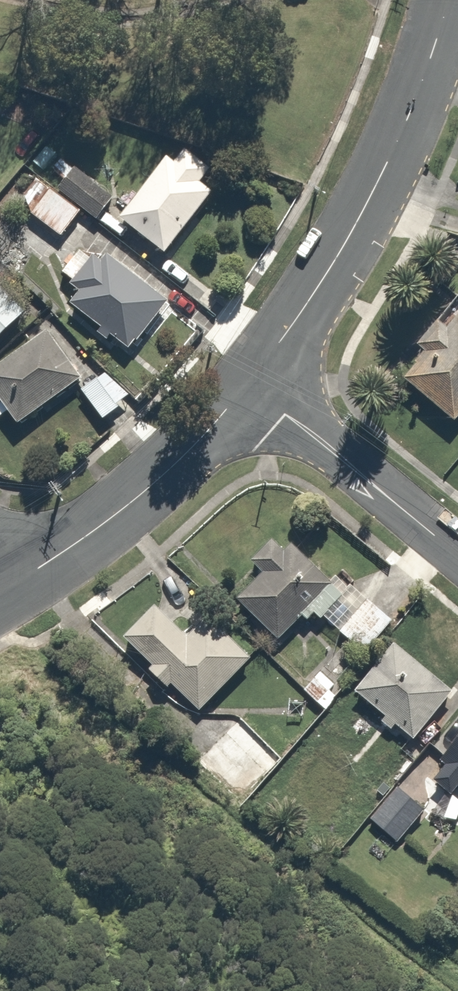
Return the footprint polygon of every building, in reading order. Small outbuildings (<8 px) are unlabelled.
[(224,179),(185,150),(173,166),(164,158),(119,218),(168,255),(224,179)] [(66,183),(57,193),(84,217),(93,225),(115,200),(66,158),(54,172),(66,183)] [(37,176),(14,202),(61,243),(84,217),(57,193),(37,176)] [(81,257),(61,281),(79,295),(71,304),(132,352),(168,307),(101,254),(92,266),(81,257)] [(0,286),(0,348),(31,317),(0,286)] [(443,306),(412,343),(416,347),(392,375),(442,417),(457,398),(457,319),(443,306)] [(49,333),(0,368),(0,401),(18,426),(82,381),(49,333)] [(106,371),(81,391),(107,424),(132,404),(106,371)] [(253,566),(226,597),(272,636),(294,611),(307,623),(315,614),(338,586),(280,537),(272,546),(262,536),(243,558),(253,566)] [(338,586),(315,614),(340,636),(334,642),(353,658),(382,624),(338,586)] [(190,707),(244,651),(196,605),(173,630),(145,603),(115,634),(142,659),(134,667),(155,687),(162,680),(190,707)] [(441,688),(384,640),(343,690),(400,737),(441,688)] [(331,687),(310,667),(293,685),(314,705),(331,687)] [(449,774),(457,781),(457,704),(455,702),(421,745),(438,758),(424,776),(439,788),(449,774)] [(252,731),(227,708),(185,754),(235,799),(290,738),(265,716),(252,731)] [(416,808),(385,785),(361,818),(391,841),(416,808)]
